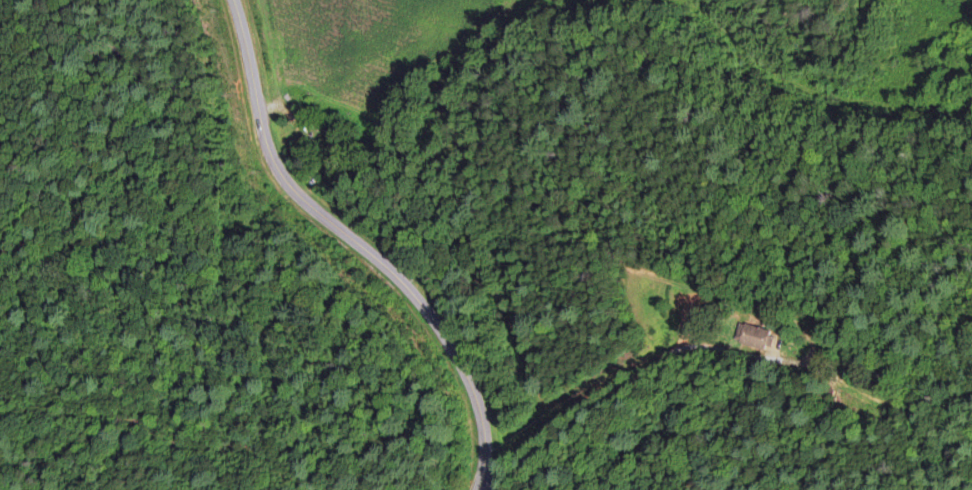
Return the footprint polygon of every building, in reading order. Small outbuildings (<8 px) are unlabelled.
[(733,343),(767,354),(773,334),(739,323),(733,343)]
